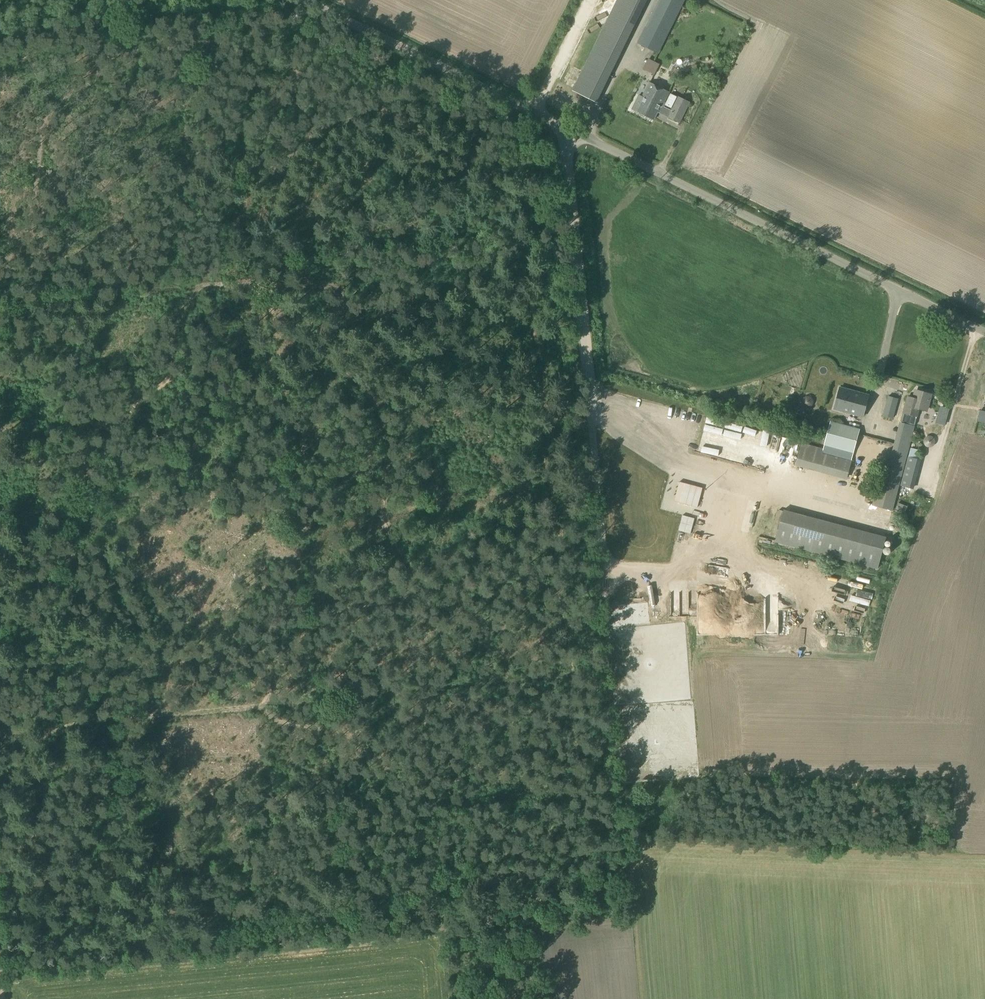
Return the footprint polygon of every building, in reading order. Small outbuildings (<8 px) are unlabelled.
[(596,103),(648,0),(617,0),(571,91),(596,103)] [(685,0),(658,0),(637,43),(654,51),(659,54),(685,0)] [(652,56),(644,66),(655,74),(662,64),(652,56)] [(660,114),(663,107),(665,104),(663,103),(668,92),(648,82),(641,97),(638,95),(631,110),(653,120),(657,112),(660,114)] [(670,94),(665,105),(671,109),(677,97),(670,94)] [(663,107),(660,114),(680,123),(690,102),(677,96),(670,111),(663,107)] [(862,417),(868,395),(839,388),(834,409),(862,417)] [(926,411),(931,394),(915,390),(912,402),(907,401),(904,412),(916,415),(918,409),(926,411)] [(893,419),(898,399),(888,396),(882,416),(893,419)] [(853,453),(860,429),(830,421),(823,445),(853,453)] [(698,451),(706,460),(710,457),(702,448),(698,451)] [(758,459),(766,463),(770,455),(762,451),(758,459)] [(908,456),(906,464),(919,467),(921,460),(908,456)] [(915,482),(902,479),(900,486),(913,489),(915,482)] [(702,488),(679,482),(674,501),(697,507),(702,488)] [(780,514),(775,545),(878,561),(882,537),(816,527),(818,514),(803,512),(802,517),(780,514)] [(695,519),(682,515),(678,531),(690,534),(695,519)] [(712,572),(725,576),(728,566),(715,562),(712,572)]
